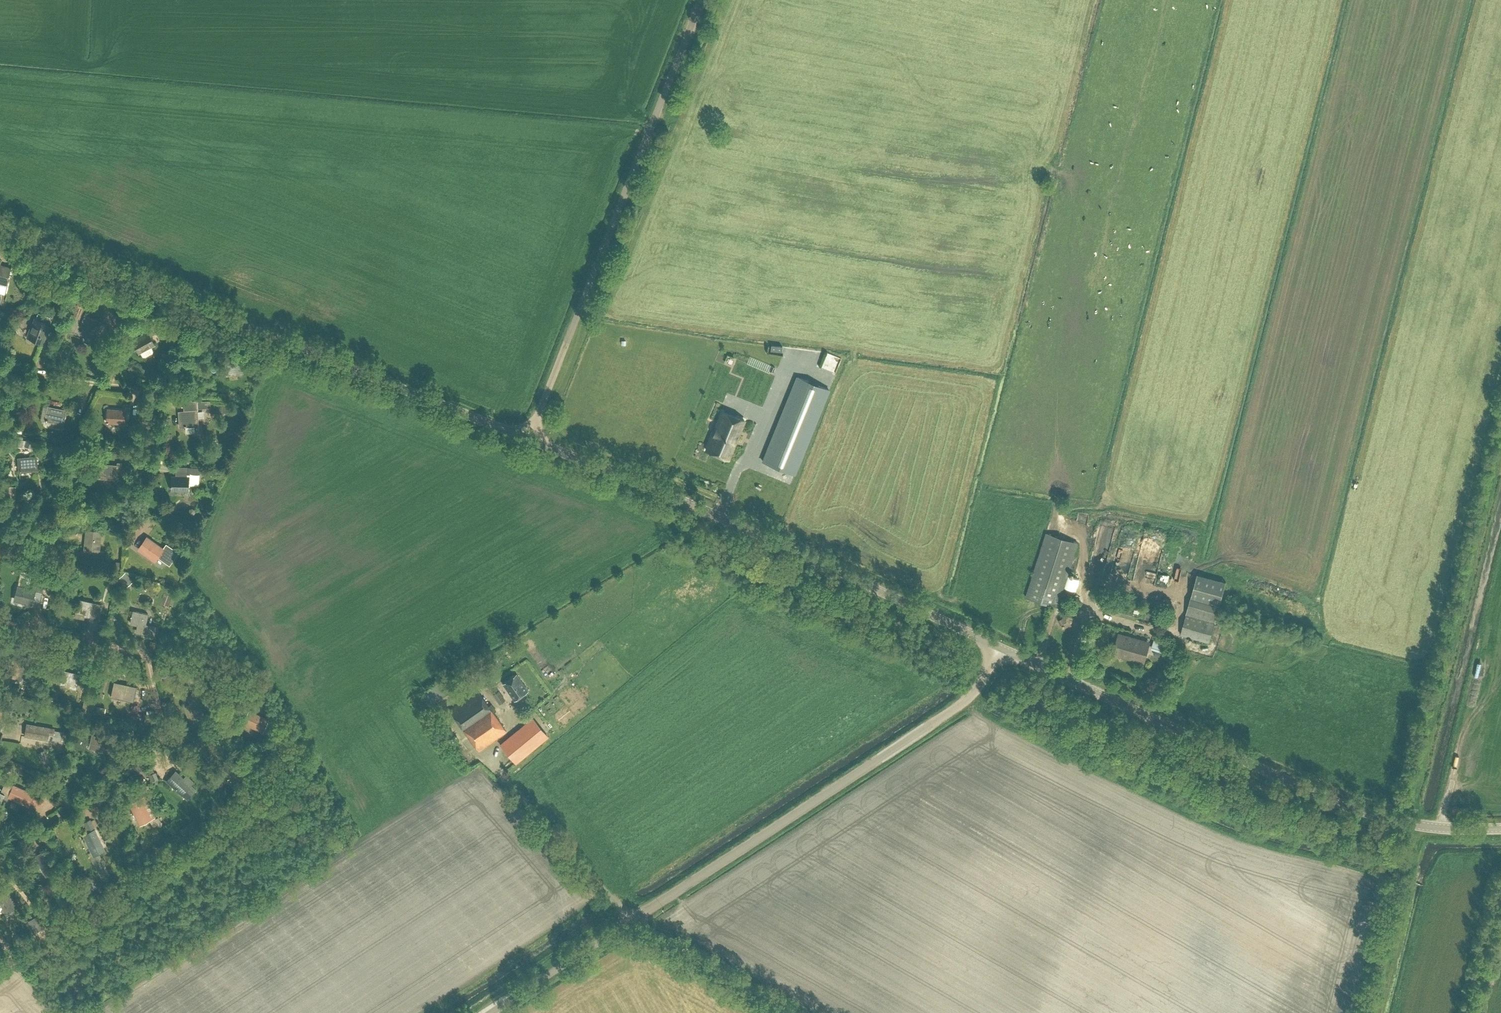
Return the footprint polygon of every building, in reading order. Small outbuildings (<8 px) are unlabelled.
[(32,261),(18,255),(15,262),(30,267),(32,261)] [(7,285),(8,279),(12,267),(0,264),(2,259),(0,258),(0,283),(7,285)] [(50,323),(52,317),(38,312),(36,318),(34,317),(33,321),(31,321),(26,336),(44,343),(46,336),(47,336),(52,324),(50,323)] [(100,321),(89,317),(85,315),(81,326),(82,327),(78,338),(91,344),(100,321)] [(137,351),(139,350),(143,356),(145,357),(153,353),(153,351),(150,345),(153,343),(149,335),(152,333),(150,330),(147,332),(131,340),(137,351)] [(237,372),(243,371),(241,358),(223,360),(225,373),(237,372)] [(797,377),(763,462),(764,462),(794,474),(795,474),(829,390),(797,377)] [(69,410),(70,406),(64,404),(63,409),(48,406),(45,418),(58,421),(57,422),(63,423),(66,409),(69,410)] [(224,406),(223,412),(232,413),(232,405),(224,404),(224,406)] [(130,418),(130,406),(125,406),(125,410),(107,408),(106,422),(118,423),(124,424),(125,417),(130,418)] [(185,430),(186,431),(186,433),(195,433),(195,426),(198,426),(197,409),(179,411),(180,427),(185,427),(185,430)] [(717,432),(714,431),(706,449),(728,458),(735,442),(734,441),(736,436),(737,436),(744,420),(722,410),(717,422),(721,423),(717,432)] [(14,422),(12,430),(22,432),(23,424),(14,422)] [(47,445),(49,439),(43,437),(41,443),(47,445)] [(27,439),(25,446),(32,448),(34,441),(27,439)] [(32,470),(37,469),(36,455),(18,457),(20,470),(31,469),(32,470)] [(121,468),(121,461),(116,461),(116,465),(99,463),(98,477),(110,478),(110,479),(116,479),(117,468),(121,468)] [(189,490),(190,476),(171,475),(170,489),(189,490)] [(1105,501),(1107,494),(1100,491),(1097,499),(1105,501)] [(1125,558),(1136,530),(1125,525),(1107,567),(1120,572),(1126,559),(1125,558)] [(99,551),(100,531),(87,530),(86,542),(84,542),(83,549),(92,550),(91,556),(103,557),(103,551),(99,551)] [(1062,608),(1066,594),(1061,592),(1077,541),(1045,532),(1025,596),(1062,608)] [(162,549),(147,537),(139,548),(148,554),(147,556),(153,560),(159,553),(164,557),(171,548),(166,544),(162,549)] [(1172,563),(1167,568),(1171,572),(1176,567),(1172,563)] [(125,573),(118,579),(126,587),(133,580),(125,573)] [(1210,641),(1227,582),(1198,574),(1181,633),(1210,641)] [(42,591),(45,579),(35,576),(32,589),(17,585),(16,592),(14,599),(24,601),(24,603),(30,604),(34,589),(42,591)] [(106,597),(112,578),(104,576),(98,594),(106,597)] [(97,618),(101,603),(79,598),(74,616),(84,618),(85,615),(97,618)] [(155,636),(157,625),(146,623),(148,613),(133,610),(130,623),(137,625),(136,632),(155,636)] [(1143,665),(1149,645),(1129,639),(1129,637),(1119,634),(1113,653),(1129,658),(1129,660),(1143,665)] [(1155,639),(1152,647),(1163,651),(1166,643),(1155,639)] [(20,675),(23,660),(8,657),(5,669),(14,671),(13,673),(20,675)] [(75,688),(78,673),(63,669),(60,681),(69,683),(68,686),(75,688)] [(512,698),(525,688),(514,672),(501,682),(512,698)] [(132,700),(135,685),(118,681),(116,688),(117,688),(116,695),(126,697),(125,699),(132,700)] [(208,709),(201,691),(205,689),(203,683),(193,687),(195,693),(186,697),(189,703),(191,703),(195,714),(208,709)] [(487,704),(475,688),(449,707),(478,748),(504,729),(491,711),(494,709),(489,702),(487,704)] [(500,704),(506,700),(499,690),(493,695),(500,704)] [(46,693),(44,699),(50,701),(52,695),(46,693)] [(262,730),(268,717),(243,705),(240,711),(245,713),(242,721),(262,730)] [(155,713),(144,713),(145,721),(155,721),(155,713)] [(514,761),(545,735),(530,717),(499,743),(514,761)] [(27,723),(25,736),(48,740),(49,733),(53,734),(52,739),(61,740),(63,731),(54,729),(54,727),(50,727),(27,723)] [(88,747),(107,751),(110,752),(113,740),(91,735),(88,747)] [(46,755),(41,758),(44,763),(49,761),(46,755)] [(155,771),(149,774),(152,780),(157,778),(155,771)] [(194,790),(174,771),(165,780),(182,795),(186,798),(194,790)] [(2,788),(7,790),(6,791),(12,793),(10,797),(29,805),(34,794),(13,785),(10,783),(9,784),(5,782),(2,788)] [(140,824),(155,816),(145,796),(134,802),(136,805),(131,807),(140,824)] [(190,822),(180,829),(185,835),(186,837),(196,831),(195,829),(190,822)] [(93,854),(103,850),(93,829),(87,831),(89,835),(85,837),(93,854)] [(50,835),(42,839),(47,848),(54,844),(50,835)] [(46,875),(56,869),(46,850),(35,856),(46,875)] [(100,853),(92,856),(102,877),(109,873),(100,853)] [(0,901),(6,912),(17,907),(7,888),(0,892),(0,902),(0,901)] [(45,927),(38,915),(27,921),(34,933),(45,927)]
